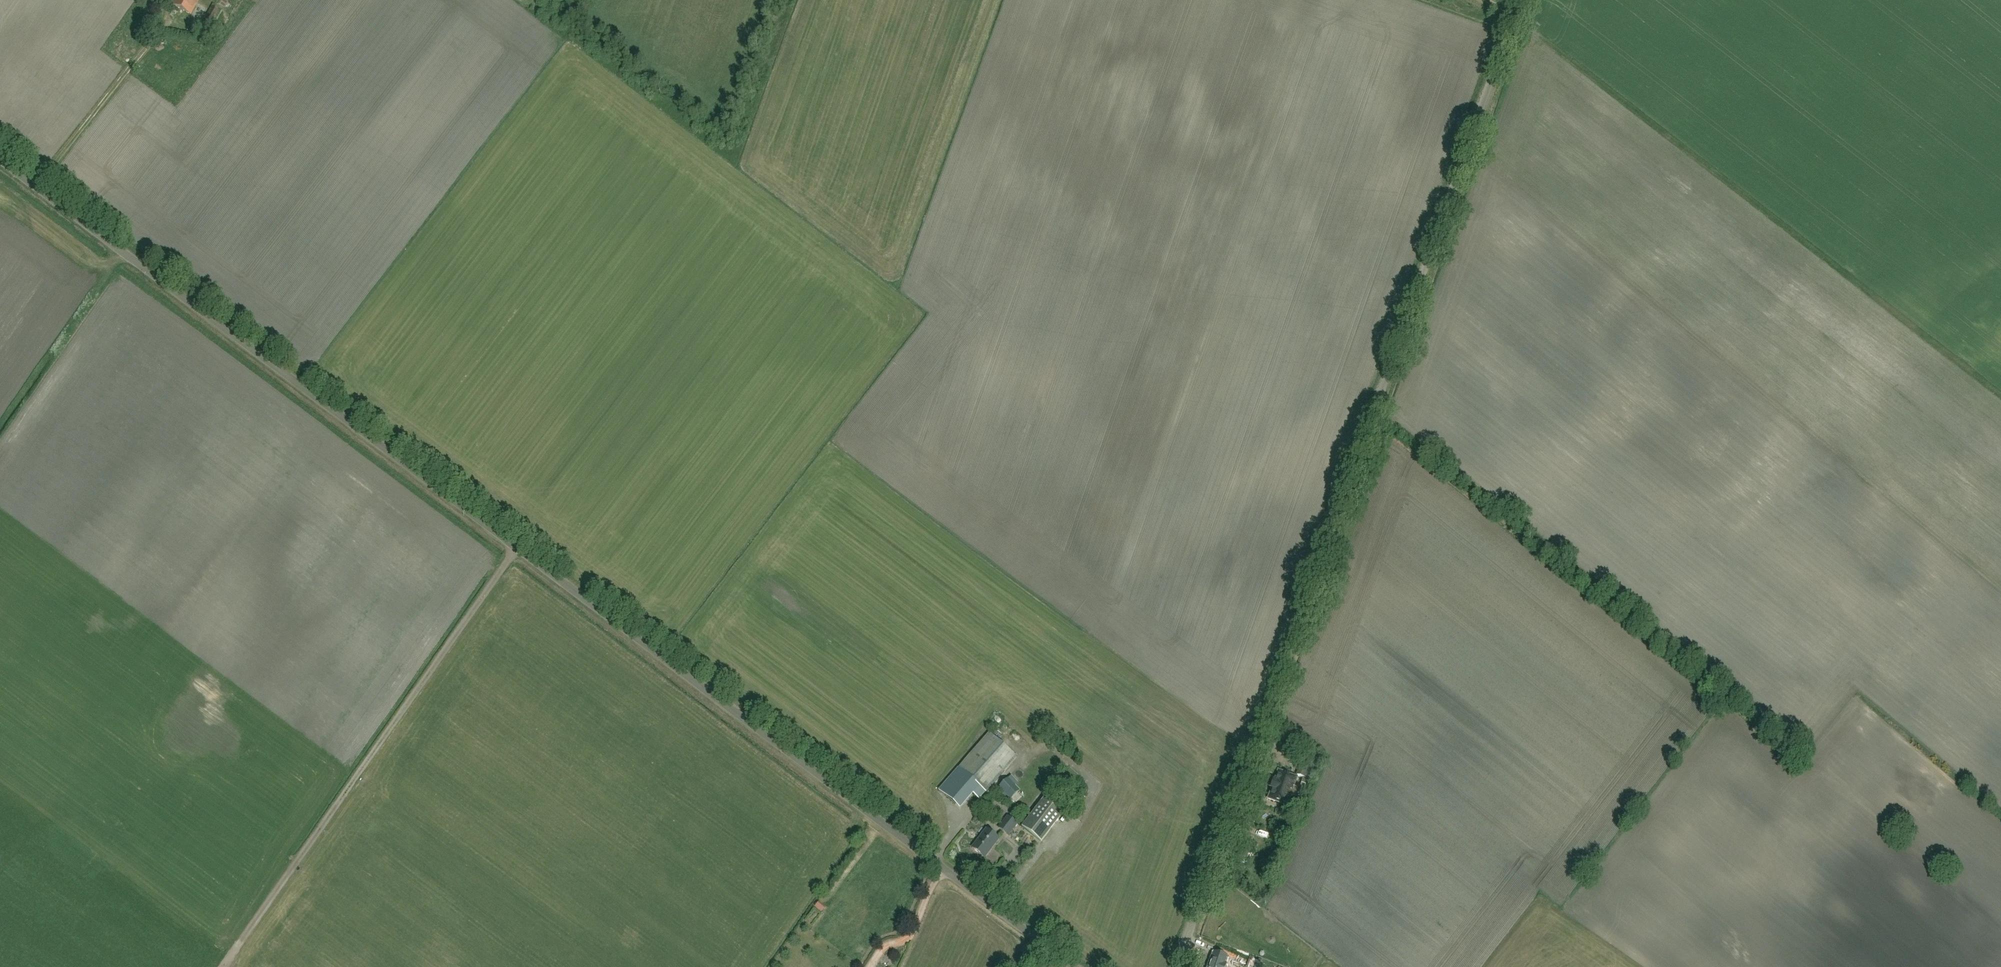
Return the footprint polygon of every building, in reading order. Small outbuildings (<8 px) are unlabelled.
[(198,0),(174,0),(171,5),(190,15),(198,0)] [(210,27),(219,12),(211,7),(203,23),(210,27)] [(973,794),(979,800),(1017,757),(989,733),(959,768),(939,790),(960,809),(973,794)] [(1295,782),(1307,787),(1320,756),(1316,754),(1312,762),(1303,759),(1296,777),(1297,778),(1295,782)] [(1269,799),(1287,805),(1291,795),(1294,796),(1296,789),(1293,788),(1297,778),(1279,772),(1275,782),(1274,781),(1271,788),(1273,789),(1269,799)] [(1005,798),(1008,796),(1006,794),(1015,786),(1009,779),(997,790),(998,791),(996,794),(1000,798),(1002,796),(1005,798)] [(1046,796),(1022,828),(1041,843),(1065,811),(1046,796)] [(1007,837),(1018,824),(1007,816),(997,829),(1007,837)] [(985,858),(1000,839),(988,829),(972,848),(985,858)] [(1228,960),(1211,954),(1207,966),(1225,966),(1228,960)]
